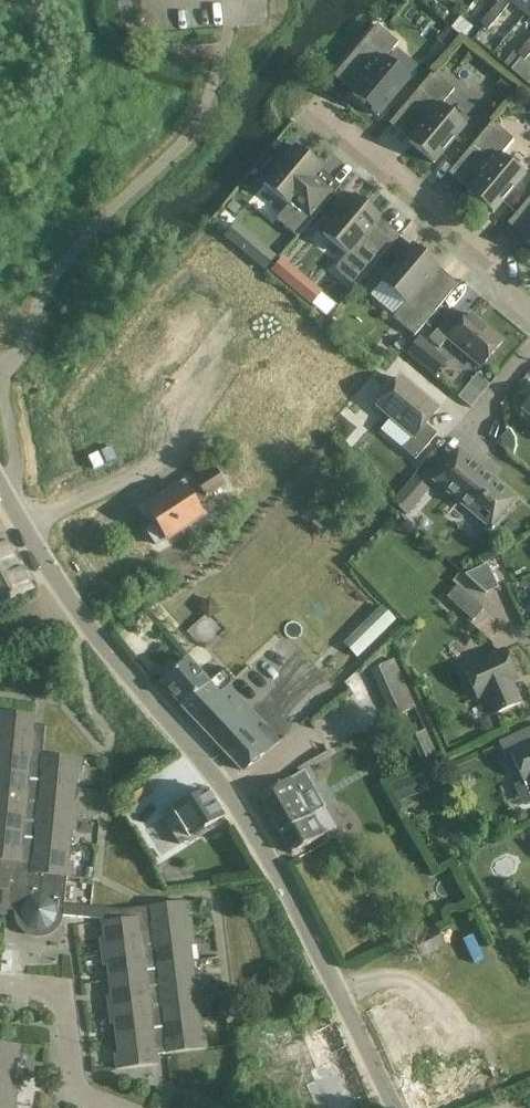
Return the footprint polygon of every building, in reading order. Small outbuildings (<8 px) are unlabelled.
[(491,11),(499,17),(513,1),(511,0),(501,0),(491,11)] [(513,1),(527,14),(529,11),(529,0),(511,0),(513,1)] [(499,17),(491,11),(480,24),(488,30),(499,17)] [(399,44),(394,40),(377,26),(340,70),(360,87),(353,96),(378,117),(410,79),(386,58),(399,44)] [(447,28),(436,40),(448,50),(458,38),(447,28)] [(528,42),(517,55),(525,61),(529,55),(529,43),(528,42)] [(518,77),(528,85),(529,83),(529,66),(529,65),(518,77)] [(433,73),(410,100),(395,117),(416,134),(409,143),(434,164),(466,126),(442,105),(454,91),(433,73)] [(520,89),(505,77),(496,88),(510,100),(520,89)] [(30,95),(18,82),(7,91),(18,105),(30,95)] [(492,122),(469,150),(455,167),(475,184),(468,193),(493,214),(526,175),(501,155),(514,140),(492,122)] [(296,147),(282,164),(264,185),(288,206),(276,220),(298,238),(335,194),(315,177),(322,168),(296,147)] [(28,179),(20,169),(9,178),(18,188),(28,179)] [(519,195),(510,206),(518,212),(527,202),(519,195)] [(355,196),(341,213),(323,234),(347,255),(335,270),(356,287),(379,260),(394,243),(373,226),(380,217),(355,196)] [(527,202),(518,212),(514,217),(529,230),(529,198),(527,202)] [(235,224),(225,236),(255,262),(265,250),(235,224)] [(414,245),(399,262),(381,284),(406,304),(393,319),(415,337),(452,292),(432,275),(439,267),(414,245)] [(394,249),(387,257),(393,263),(401,254),(394,249)] [(267,271),(277,259),(265,250),(255,262),(267,271)] [(282,259),(270,272),(311,307),(323,293),(282,259)] [(167,308),(112,377),(144,402),(168,371),(173,375),(183,363),(181,362),(215,318),(184,294),(170,311),(167,308)] [(448,338),(465,353),(482,367),(503,343),(468,314),(457,328),(446,319),(432,336),(429,340),(440,349),(448,338)] [(420,338),(407,353),(436,377),(449,362),(420,338)] [(477,374),(458,398),(471,408),(490,385),(477,374)] [(378,407),(413,437),(402,450),(415,461),(437,435),(425,425),(438,410),(401,379),(378,407)] [(509,430),(500,440),(501,447),(513,457),(514,456),(517,447),(516,438),(511,431),(509,430)] [(433,481),(474,515),(491,529),(517,498),(495,480),(493,480),(491,481),(485,476),(486,474),(485,472),(459,450),(433,481)] [(147,510),(157,525),(148,532),(157,545),(166,539),(167,541),(186,529),(204,516),(196,504),(225,485),(215,470),(195,482),(196,484),(187,490),(184,485),(165,497),(147,510)] [(415,477),(392,503),(407,517),(430,490),(415,477)] [(16,564),(1,538),(0,538),(0,573),(16,564)] [(16,564),(0,573),(0,608),(10,602),(11,603),(16,600),(15,599),(31,591),(16,564)] [(488,565),(465,575),(486,594),(499,588),(488,565)] [(484,610),(458,586),(447,597),(473,621),(484,610)] [(210,598),(198,608),(208,620),(220,610),(210,598)] [(376,617),(345,647),(358,661),(389,629),(397,621),(384,609),(376,617)] [(505,651),(485,660),(464,669),(477,698),(484,695),(494,716),(500,712),(520,703),(511,683),(518,680),(505,651)] [(182,707),(243,771),(261,758),(279,743),(228,687),(236,680),(225,669),(210,683),(189,659),(178,669),(162,683),(182,707)] [(394,660),(370,671),(391,718),(415,708),(394,660)] [(31,746),(33,725),(34,715),(0,712),(0,743),(31,746)] [(156,936),(152,907),(148,907),(122,911),(64,905),(67,877),(31,874),(34,844),(37,815),(39,786),(42,755),(45,726),(44,726),(33,725),(31,746),(28,775),(25,804),(22,833),(19,867),(0,865),(0,878),(10,879),(8,902),(24,903),(21,912),(22,921),(28,929),(37,932),(47,930),(54,924),(57,915),(106,920),(132,923),(141,922),(144,948),(147,977),(151,1006),(154,1035),(157,1055),(167,1054),(170,1053),(166,1023),(163,994),(159,965),(156,936)] [(518,734),(499,743),(506,757),(511,754),(524,782),(529,780),(529,783),(529,728),(518,734)] [(437,754),(426,730),(411,737),(422,761),(437,754)] [(385,735),(375,741),(382,753),(392,747),(385,735)] [(0,743),(0,772),(28,775),(31,746),(0,743)] [(83,759),(42,755),(39,786),(76,789),(77,774),(81,774),(83,759)] [(25,804),(28,775),(0,772),(0,801),(25,804)] [(400,802),(420,794),(412,777),(392,785),(400,802)] [(132,805),(135,803),(142,814),(159,803),(145,780),(124,793),(132,805)] [(310,816),(290,780),(260,796),(293,854),(324,837),(312,815),(310,816)] [(74,804),(76,789),(39,786),(37,815),(77,819),(78,805),(74,804)] [(207,792),(178,810),(161,821),(162,822),(171,816),(186,840),(223,817),(207,792)] [(22,833),(25,804),(0,801),(0,831),(22,833)] [(515,813),(514,818),(516,823),(521,824),(526,822),(528,817),(525,812),(520,810),(515,813)] [(76,832),(77,819),(37,815),(34,844),(70,847),(72,832),(76,832)] [(0,831),(0,865),(19,867),(22,833),(0,831)] [(69,862),(70,847),(34,844),(31,874),(67,877),(71,878),(73,863),(69,862)] [(6,915),(8,902),(10,879),(0,878),(0,914),(6,915)] [(185,902),(152,907),(156,936),(193,932),(191,918),(187,919),(185,902)] [(132,923),(106,920),(106,922),(103,922),(105,939),(101,939),(102,953),(144,948),(141,922),(132,923)] [(436,929),(414,940),(423,958),(445,946),(436,929)] [(194,946),(193,932),(156,936),(159,965),(192,961),(190,946),(194,946)] [(108,966),(110,981),(147,977),(144,948),(102,953),(104,967),(108,966)] [(194,977),(192,961),(159,965),(163,994),(200,990),(198,976),(194,977)] [(147,977),(110,981),(112,997),(108,997),(110,1011),(151,1006),(147,977)] [(202,1004),(200,990),(163,994),(166,1023),(199,1019),(198,1004),(202,1004)] [(366,1012),(409,1107),(429,1107),(462,1093),(462,1092),(496,1077),(485,1051),(447,1068),(412,991),(378,1007),(366,1012)] [(115,1024),(117,1039),(154,1035),(151,1006),(110,1011),(111,1025),(115,1024)] [(201,1035),(199,1019),(166,1023),(170,1053),(207,1049),(205,1034),(201,1035)] [(260,1033),(264,1041),(269,1054),(295,1042),(286,1022),(260,1033)] [(303,1037),(316,1068),(310,1071),(314,1082),(306,1085),(314,1103),(316,1107),(353,1107),(370,1100),(337,1022),(312,1033),(303,1037)] [(154,1035),(117,1039),(119,1055),(115,1055),(117,1070),(158,1065),(157,1055),(154,1035)] [(14,1075),(16,1060),(19,1061),(21,1046),(0,1044),(0,1074),(14,1075)] [(15,1105),(17,1091),(13,1091),(14,1075),(0,1074),(0,1104),(15,1105)]
